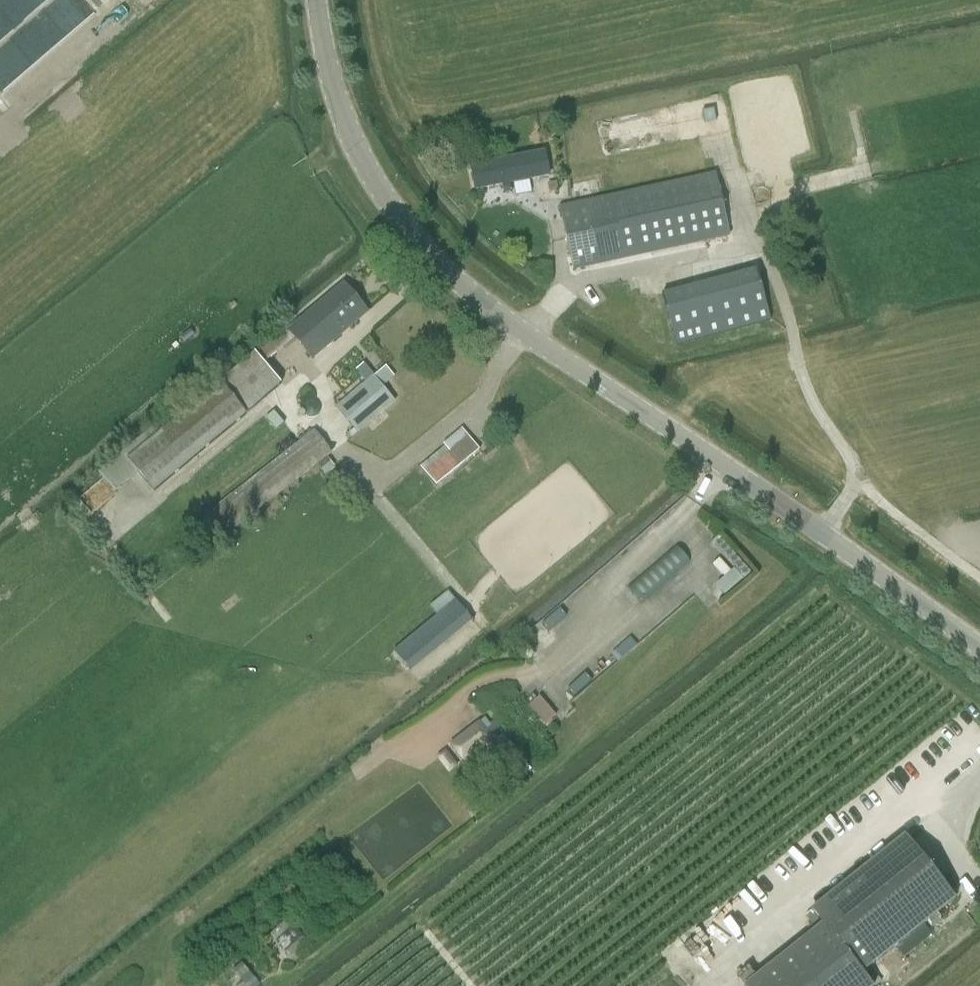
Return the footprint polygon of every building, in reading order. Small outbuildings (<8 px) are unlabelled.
[(1,20),(23,0),(0,0),(0,19),(1,20)] [(675,132),(673,117),(666,118),(667,126),(658,128),(659,138),(667,137),(667,133),(675,132)] [(477,190),(548,176),(544,152),(472,166),(477,190)] [(574,269),(730,235),(715,174),(561,207),(574,269)] [(571,200),(602,194),(598,178),(568,184),(571,200)] [(516,196),(532,193),(529,180),(513,183),(516,196)] [(672,346),(767,323),(754,270),(659,293),(672,346)] [(312,358),(367,312),(343,284),(288,331),(312,358)] [(221,384),(129,460),(155,491),(247,414),(246,414),(281,385),(264,364),(277,353),(266,341),(246,358),(248,360),(220,383),(221,384)] [(365,384),(338,407),(357,432),(365,425),(383,410),(394,401),(382,387),(394,377),(385,367),(373,377),(363,365),(355,371),(365,384)] [(312,403),(311,403),(310,403),(309,404),(308,404),(307,404),(307,405),(306,405),(306,406),(305,406),(305,407),(305,408),(304,408),(304,409),(304,410),(304,411),(304,412),(304,413),(305,414),(305,415),(306,416),(307,417),(308,417),(309,418),(310,418),(311,418),(312,418),(313,418),(314,418),(315,418),(315,417),(316,417),(317,416),(318,415),(318,414),(319,414),(319,413),(319,412),(319,411),(319,410),(319,409),(319,408),(319,407),(318,407),(318,406),(317,406),(317,405),(316,405),(316,404),(315,404),(314,404),(314,403),(313,403),(312,403)] [(284,424),(274,411),(266,418),(276,430),(284,424)] [(445,447),(385,497),(399,514),(479,450),(462,430),(444,445),(445,447)] [(325,458),(331,453),(314,431),(205,517),(221,538),(317,464),(325,458)] [(325,458),(317,464),(324,473),(332,467),(325,458)] [(743,580),(750,573),(718,537),(711,544),(743,580)] [(639,603),(689,561),(676,546),(627,588),(639,603)] [(436,616),(394,651),(409,671),(470,619),(455,600),(448,591),(429,607),(436,616)] [(556,717),(540,697),(528,707),(545,727),(556,717)] [(484,717),(479,721),(493,739),(488,743),(517,780),(531,770),(502,732),(494,721),(490,724),(484,717)] [(479,721),(449,744),(463,762),(488,743),(493,739),(479,721)] [(867,979),(862,973),(955,899),(905,837),(811,912),(822,925),(746,985),(873,985),(867,979)] [(286,920),(268,936),(274,942),(292,926),(286,920)] [(274,942),(285,955),(303,938),(292,926),(274,942)] [(303,938),(285,955),(291,961),(309,945),(303,938)] [(252,976),(242,963),(233,970),(243,983),(252,976)] [(867,979),(873,985),(885,985),(875,973),(867,979)]
